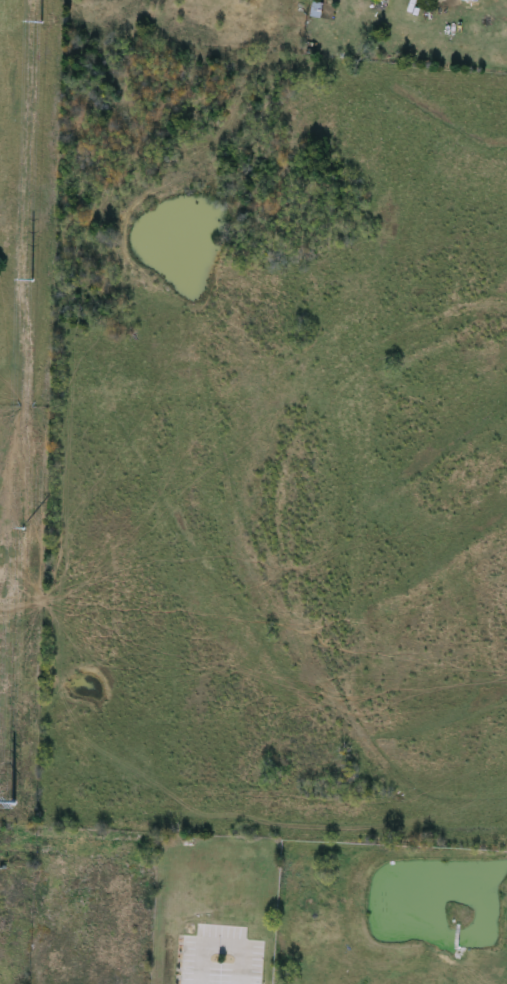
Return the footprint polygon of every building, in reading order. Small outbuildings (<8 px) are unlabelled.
[(321,19),(311,18),(314,4),(324,6),(321,19)]
